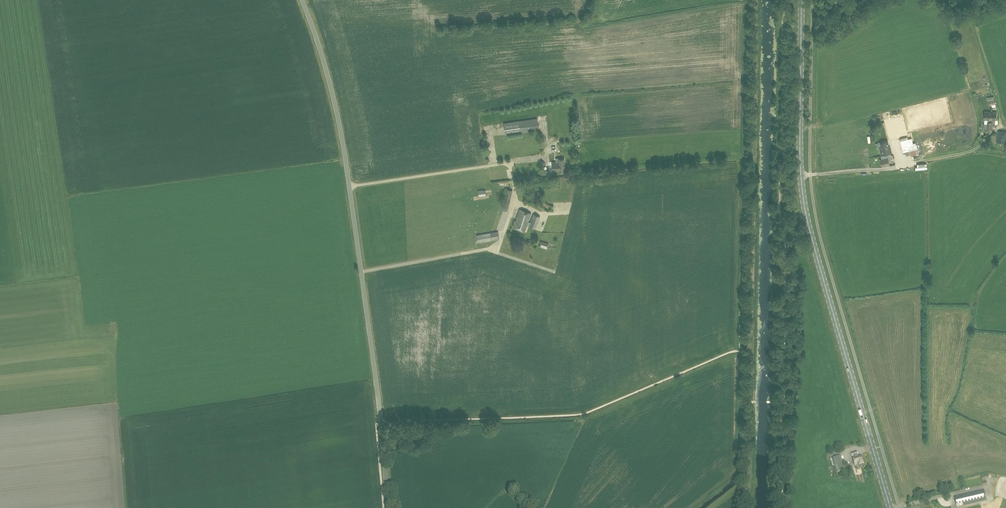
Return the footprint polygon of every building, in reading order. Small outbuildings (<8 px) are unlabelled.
[(987,124),(987,129),(992,130),(993,123),(995,123),(996,120),(997,112),(985,111),(984,124),(987,124)] [(505,135),(539,130),(537,118),(504,123),(505,135)] [(896,121),(887,123),(891,140),(900,137),(896,121)] [(998,131),(996,143),(1005,144),(1005,132),(998,131)] [(884,154),(884,155),(885,155),(885,154),(891,152),(890,148),(889,149),(887,141),(880,143),(881,147),(879,147),(880,151),(881,151),(882,154),(884,154)] [(905,153),(919,148),(917,142),(903,146),(905,153)] [(889,153),(885,155),(884,155),(881,156),(882,159),(880,159),(882,166),(889,164),(888,160),(891,160),(889,153)] [(566,172),(565,159),(559,159),(559,156),(551,156),(551,160),(557,160),(557,162),(553,162),(554,172),(559,171),(559,172),(566,172)] [(507,211),(512,190),(506,189),(501,209),(507,211)] [(539,216),(533,214),(530,222),(528,222),(531,213),(519,209),(515,221),(513,227),(525,231),(526,225),(534,228),(539,216)] [(478,242),(500,238),(498,232),(477,236),(478,242)] [(845,469),(840,455),(832,458),(837,472),(845,469)] [(858,464),(858,465),(863,463),(860,455),(852,458),(854,465),(858,464)] [(957,507),(987,500),(984,490),(955,496),(957,507)]
